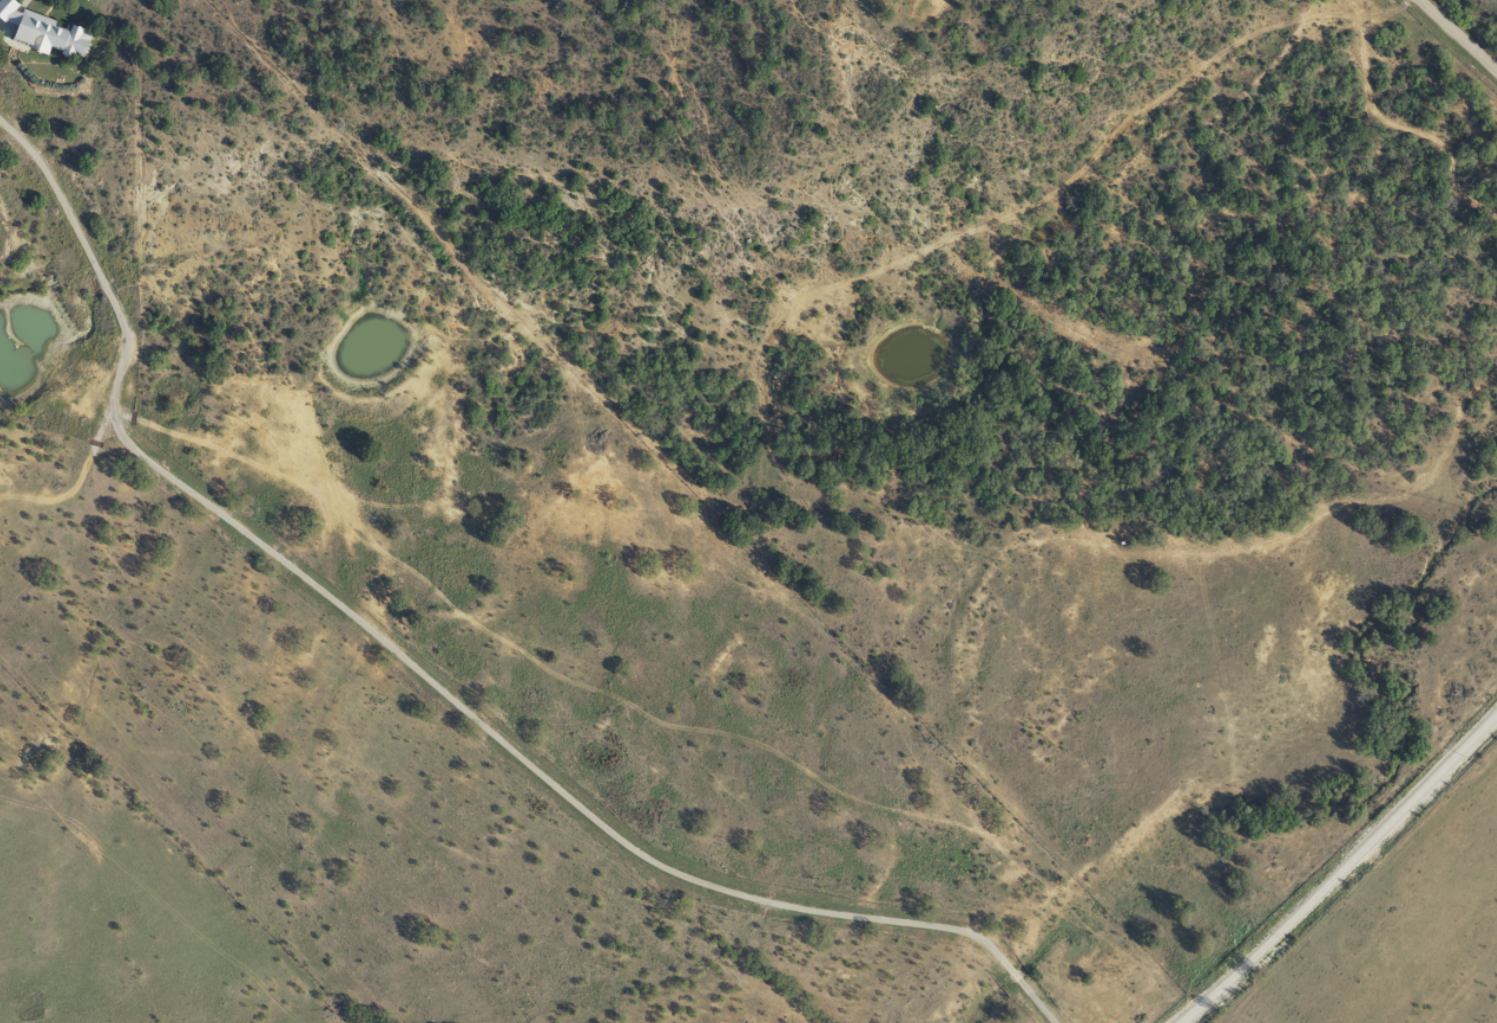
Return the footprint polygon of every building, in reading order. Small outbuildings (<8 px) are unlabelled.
[(87,30),(66,23),(65,29),(51,24),(54,16),(3,0),(0,0),(0,42),(43,55),(46,49),(78,59),(87,30)]
